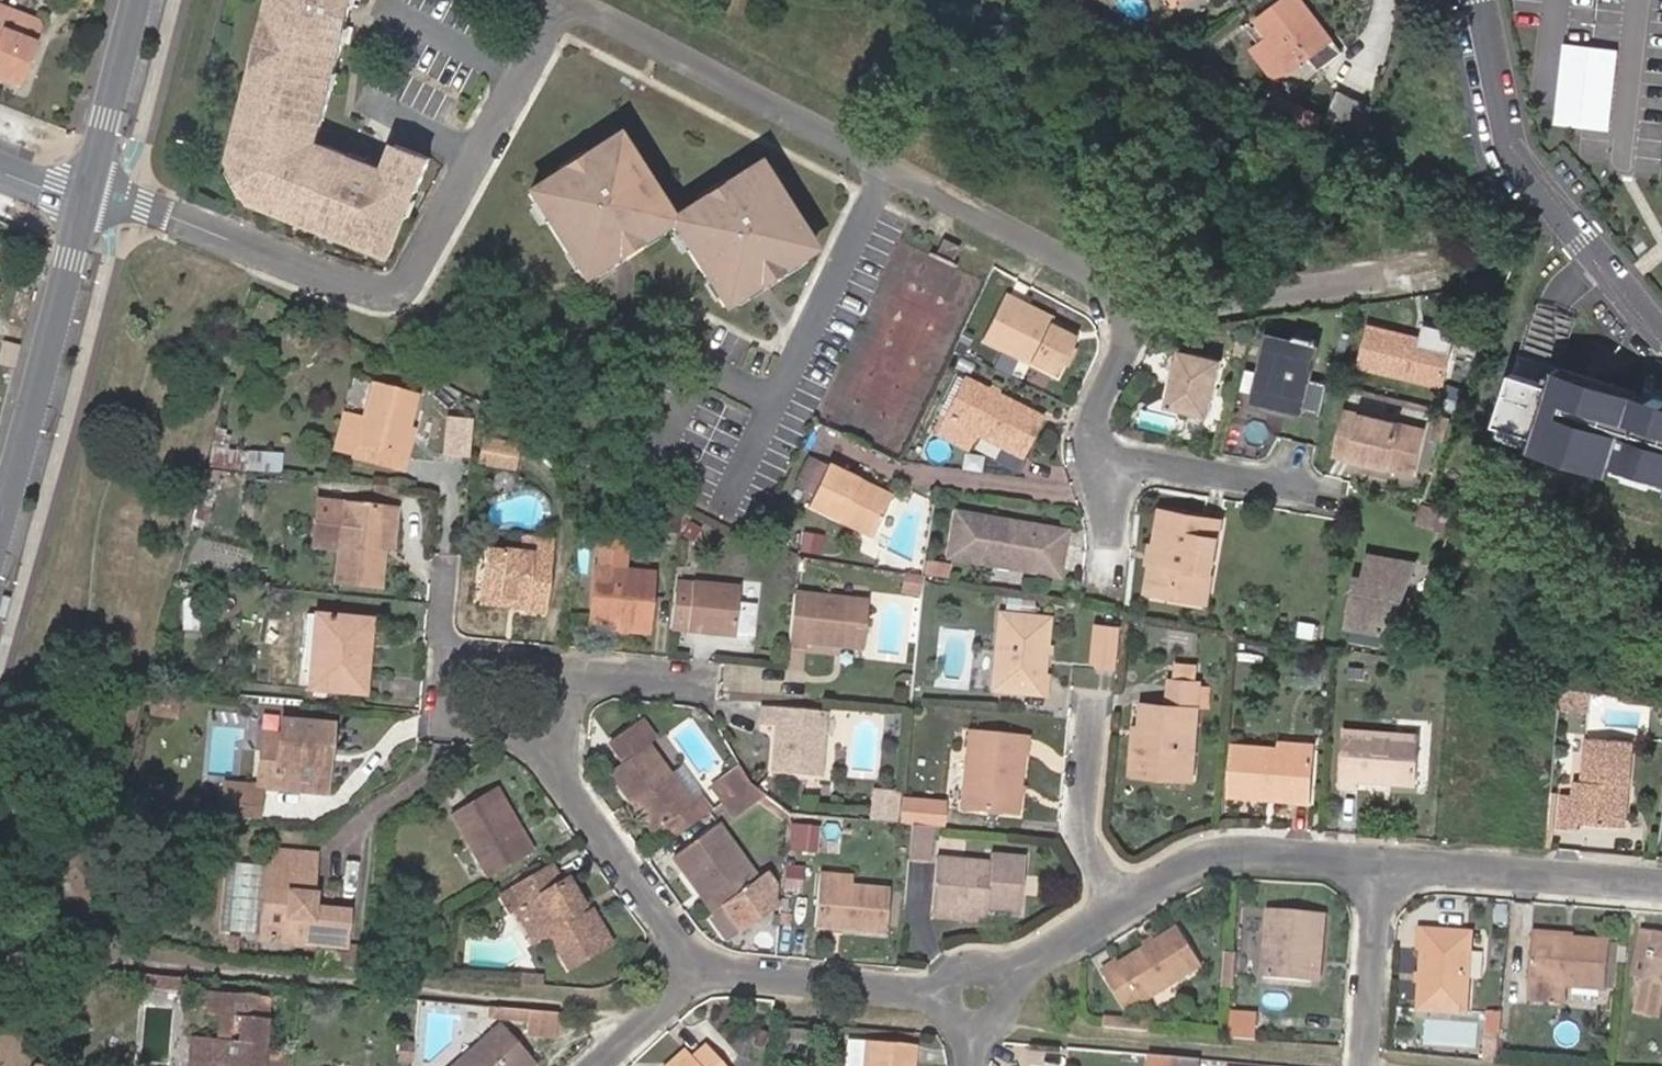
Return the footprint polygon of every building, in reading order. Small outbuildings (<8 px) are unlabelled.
[(267,9),(253,64),(245,97),(228,165),(243,195),(306,220),(339,233),(365,244),(374,248),(388,254),(404,214),(410,198),(427,157),(393,143),(382,168),(363,160),(346,153),(316,141),(329,87),(334,71),(341,41),(346,25),(351,2),(352,0),(269,0),(267,9)] [(1172,7),(1182,20),(1207,0),(1181,0),(1172,7)] [(1304,0),(1282,0),(1257,18),(1269,37),(1252,49),(1276,80),(1281,75),(1285,81),(1291,88),(1317,68),(1308,57),(1333,39),(1304,0)] [(35,41),(37,26),(33,18),(0,5),(0,67),(4,69),(1,76),(20,84),(35,41)] [(341,41),(346,42),(350,26),(346,25),(341,41)] [(1333,39),(1308,57),(1317,68),(1340,51),(1333,39)] [(1559,123),(1616,127),(1622,44),(1565,40),(1559,123)] [(253,64),(249,64),(241,96),(245,97),(253,64)] [(1324,78),(1317,68),(1291,88),(1298,98),(1324,78)] [(329,87),(334,88),(338,72),(334,71),(329,87)] [(1276,80),(1269,84),(1274,90),(1285,81),(1281,75),(1276,80)] [(1356,150),(1373,108),(1332,91),(1316,128),(1356,150)] [(668,222),(632,165),(618,144),(613,135),(583,155),(558,171),(526,191),(581,278),(591,272),(615,256),(617,255),(633,244),(637,241),(659,228),(668,222)] [(618,144),(632,165),(637,161),(624,140),(618,144)] [(347,149),(346,153),(363,160),(364,157),(347,149)] [(558,171),(583,155),(579,149),(554,165),(558,171)] [(702,200),(668,222),(672,228),(686,249),(705,279),(718,298),(723,306),(735,298),(759,283),(762,281),(779,270),(781,269),(804,254),(814,247),(810,241),(801,228),(778,191),(764,170),(759,163),(727,183),(702,200)] [(770,166),(764,170),(778,191),(783,187),(770,166)] [(697,192),(702,200),(727,183),(724,176),(697,192)] [(404,214),(408,216),(414,200),(410,198),(404,214)] [(306,220),(304,223),(337,237),(339,233),(306,220)] [(809,224),(801,228),(810,241),(817,237),(809,224)] [(663,234),(659,228),(637,241),(641,248),(663,234)] [(686,249),(672,228),(667,231),(681,253),(686,249)] [(901,236),(887,268),(942,294),(957,262),(901,236)] [(637,251),(633,244),(617,255),(621,261),(637,251)] [(804,254),(781,269),(785,274),(807,260),(804,254)] [(619,263),(615,256),(591,272),(595,279),(619,263)] [(783,276),(779,270),(762,281),(765,288),(783,276)] [(712,302),(718,298),(705,279),(700,282),(712,302)] [(763,289),(759,283),(735,298),(739,305),(763,289)] [(1022,305),(1025,299),(1006,289),(983,334),(1060,372),(1066,360),(1075,342),(1078,337),(1048,324),(1051,318),(1022,305)] [(1053,313),(1025,299),(1022,305),(1051,318),(1053,313)] [(1081,331),(1051,318),(1048,324),(1078,337),(1081,331)] [(1422,344),(1424,337),(1370,322),(1359,364),(1444,387),(1452,352),(1422,344)] [(1268,340),(1254,396),(1298,407),(1315,341),(1292,336),(1290,345),(1268,340)] [(1241,337),(1238,353),(1248,356),(1252,339),(1241,337)] [(1454,345),(1424,337),(1422,344),(1452,352),(1454,345)] [(1075,342),(1066,360),(1072,364),(1080,345),(1075,342)] [(1182,344),(1166,404),(1210,414),(1225,356),(1182,344)] [(1521,356),(1495,438),(1661,491),(1661,401),(1521,356)] [(965,373),(945,413),(953,417),(972,377),(965,373)] [(953,417),(945,413),(937,429),(969,444),(976,429),(1025,452),(1044,412),(972,377),(953,417)] [(402,452),(409,427),(418,391),(374,379),(365,415),(347,411),(337,446),(358,451),(361,442),(402,452)] [(1463,395),(1445,390),(1440,403),(1458,409),(1463,395)] [(1254,396),(1252,407),(1295,418),(1298,407),(1254,396)] [(1334,455),(1370,464),(1372,459),(1390,464),(1388,469),(1413,475),(1425,428),(1346,408),(1334,455)] [(473,418),(451,415),(447,447),(470,449),(473,418)] [(1440,439),(1446,418),(1434,415),(1428,436),(1440,439)] [(230,424),(221,423),(215,445),(225,446),(230,424)] [(415,429),(409,427),(402,452),(410,454),(415,429)] [(519,448),(484,442),(481,466),(515,472),(519,448)] [(225,446),(215,445),(211,462),(245,466),(247,448),(225,446)] [(1372,459),(1370,464),(1388,469),(1390,464),(1372,459)] [(887,496),(823,466),(804,508),(866,539),(887,496)] [(387,543),(391,504),(322,497),(319,536),(345,538),(341,579),(383,583),(387,543)] [(400,505),(391,504),(387,543),(396,544),(400,505)] [(1439,513),(1419,505),(1413,521),(1433,528),(1434,525),(1439,513)] [(1153,543),(1150,560),(1145,589),(1175,595),(1176,587),(1207,593),(1219,519),(1159,507),(1153,543)] [(1439,513),(1434,525),(1444,528),(1449,516),(1439,513)] [(198,514),(193,530),(213,535),(216,519),(198,514)] [(1061,532),(951,514),(943,558),(1053,577),(1061,532)] [(527,534),(526,550),(558,553),(560,537),(527,534)] [(1145,560),(1150,560),(1153,543),(1147,542),(1145,560)] [(491,546),(486,589),(532,593),(530,605),(554,607),(558,553),(526,550),(491,546)] [(1409,565),(1364,557),(1360,582),(1352,581),(1343,629),(1385,634),(1409,565)] [(622,616),(621,624),(656,627),(660,569),(603,563),(599,614),(622,616)] [(927,573),(909,571),(907,590),(925,591),(927,573)] [(697,591),(699,578),(682,576),(681,589),(697,591)] [(678,621),(694,623),(742,627),(745,598),(746,582),(699,578),(697,591),(681,589),(678,621)] [(800,586),(794,638),(813,640),(813,634),(870,640),(874,593),(800,586)] [(278,601),(279,588),(269,587),(268,600),(278,601)] [(1176,587),(1175,595),(1206,601),(1207,593),(1176,587)] [(532,593),(486,589),(484,601),(530,605),(532,593)] [(872,647),(903,650),(907,599),(876,596),(872,647)] [(742,627),(759,629),(762,600),(745,598),(742,627)] [(365,651),(368,612),(322,606),(315,679),(368,685),(372,651),(365,651)] [(1047,668),(1049,647),(1049,646),(1050,639),(1050,638),(1052,612),(1004,607),(998,683),(1046,688),(1047,669),(1047,668)] [(598,622),(621,624),(622,616),(599,614),(598,622)] [(1126,666),(1129,620),(1101,618),(1097,664),(1126,666)] [(1171,677),(1192,679),(1193,664),(1173,663),(1171,677)] [(1343,667),(1341,681),(1357,682),(1359,668),(1343,667)] [(1153,761),(1194,765),(1201,680),(1192,679),(1171,677),(1168,705),(1144,703),(1142,724),(1142,737),(1134,737),(1131,771),(1152,773),(1153,761)] [(1584,690),(1559,685),(1558,705),(1582,707),(1584,690)] [(177,693),(164,691),(160,709),(174,712),(177,693)] [(780,722),(776,767),(822,771),(828,707),(766,700),(763,721),(780,722)] [(265,780),(326,785),(330,741),(337,741),(338,716),(288,713),(287,726),(286,743),(268,742),(265,780)] [(678,832),(710,809),(700,796),(693,800),(667,765),(649,741),(658,734),(648,721),(641,719),(615,738),(628,756),(614,766),(634,795),(639,791),(662,823),(669,818),(678,832)] [(1142,737),(1142,724),(1135,724),(1134,737),(1142,737)] [(269,725),(268,742),(286,743),(287,726),(269,725)] [(1363,744),(1361,773),(1418,777),(1420,731),(1345,725),(1344,742),(1363,744)] [(1021,788),(1021,780),(1025,750),(1027,733),(973,727),(965,800),(1019,806),(1021,789),(1021,788)] [(1587,775),(1584,775),(1575,775),(1575,788),(1571,788),(1562,788),(1560,825),(1577,827),(1578,819),(1618,824),(1622,786),(1627,786),(1632,738),(1590,734),(1587,775)] [(1281,735),(1280,743),(1315,746),(1315,737),(1281,735)] [(1235,739),(1231,787),(1295,791),(1294,797),(1312,798),(1315,746),(1280,743),(1235,739)] [(330,741),(326,785),(333,786),(337,741),(330,741)] [(1361,783),(1361,773),(1363,744),(1344,742),(1341,781),(1361,783)] [(184,767),(185,757),(175,756),(174,766),(184,767)] [(681,756),(667,765),(693,800),(707,792),(681,756)] [(717,781),(727,797),(756,775),(746,759),(717,781)] [(1193,776),(1194,765),(1153,761),(1152,773),(1193,776)] [(756,775),(727,797),(739,814),(774,790),(756,775)] [(265,782),(228,779),(227,791),(264,793),(265,782)] [(501,780),(495,784),(522,831),(527,827),(501,780)] [(522,831),(495,784),(455,807),(492,872),(538,845),(527,827),(522,831)] [(902,789),(878,786),(875,810),(900,812),(902,789)] [(1623,824),(1627,786),(1622,786),(1618,824),(1623,824)] [(1295,791),(1231,787),(1231,792),(1294,797),(1295,791)] [(264,793),(227,791),(226,810),(263,814),(264,793)] [(657,827),(662,823),(639,791),(634,795),(657,827)] [(935,819),(915,817),(911,852),(931,854),(935,819)] [(726,903),(743,927),(776,903),(777,895),(762,876),(722,820),(676,854),(702,888),(708,884),(713,891),(724,904),(726,903)] [(819,827),(796,825),(794,849),(817,850),(819,827)] [(310,881),(318,882),(321,848),(275,843),(265,932),(351,940),(354,904),(319,900),(308,899),(310,881)] [(958,898),(958,904),(992,906),(993,898),(1026,901),(1029,849),(996,846),(996,854),(941,849),(937,896),(958,898)] [(224,929),(261,931),(266,862),(229,859),(224,929)] [(527,898),(547,931),(552,927),(572,961),(612,938),(594,904),(586,910),(582,904),(586,901),(570,874),(566,877),(556,859),(518,882),(527,898)] [(823,866),(823,875),(853,878),(854,870),(823,866)] [(853,878),(823,875),(818,919),(888,927),(891,882),(853,878)] [(321,883),(318,882),(310,881),(308,899),(319,900),(321,883)] [(734,933),(743,927),(726,903),(724,904),(713,891),(708,884),(702,888),(707,895),(734,933)] [(957,909),(958,904),(958,898),(937,896),(936,907),(957,909)] [(539,936),(547,931),(527,898),(520,902),(539,936)] [(1315,953),(1326,954),(1330,912),(1272,907),(1266,974),(1314,978),(1315,953)] [(1425,945),(1423,970),(1421,979),(1419,1006),(1466,1010),(1473,931),(1426,926),(1425,945)] [(1158,942),(1150,946),(1123,963),(1106,974),(1126,1006),(1140,997),(1142,1000),(1171,982),(1204,962),(1182,927),(1158,942)] [(1657,955),(1661,936),(1661,934),(1642,931),(1633,970),(1646,974),(1651,953),(1657,955)] [(1608,942),(1537,934),(1531,995),(1563,999),(1565,985),(1602,988),(1608,942)] [(1657,955),(1651,953),(1646,974),(1646,977),(1637,1008),(1661,1013),(1661,1008),(1661,936),(1657,955)] [(1147,941),(1150,946),(1158,942),(1155,937),(1147,941)] [(355,943),(353,960),(369,962),(371,945),(355,943)] [(353,960),(354,949),(326,947),(325,958),(353,960)] [(1324,979),(1326,954),(1315,953),(1314,978),(1324,979)] [(1106,974),(1123,963),(1120,959),(1103,969),(1106,974)] [(549,970),(524,968),(523,975),(548,977),(549,970)] [(194,983),(194,973),(148,969),(147,979),(194,983)] [(1175,988),(1171,982),(1142,1000),(1146,1006),(1175,988)] [(228,1011),(229,987),(217,986),(215,1009),(228,1011)] [(290,1046),(271,1044),(276,991),(229,987),(228,1011),(227,1034),(214,1033),(211,1065),(288,1065),(290,1046)] [(532,1018),(532,1007),(493,1003),(492,1014),(532,1018)] [(1274,1009),(1249,1008),(1248,1026),(1274,1028),(1274,1009)] [(453,1065),(532,1065),(543,1055),(508,1017),(453,1065)] [(1500,1031),(1487,1030),(1484,1057),(1498,1059),(1500,1031)] [(214,1033),(198,1031),(195,1065),(211,1065),(214,1033)] [(918,1039),(870,1036),(867,1065),(916,1065),(918,1039)] [(694,1048),(690,1043),(687,1045),(665,1065),(666,1065),(675,1065),(694,1048)] [(699,1054),(710,1065),(731,1065),(710,1043),(699,1054)] [(699,1054),(694,1048),(675,1065),(710,1065),(699,1054)] [(1150,1051),(1149,1065),(1175,1065),(1176,1053),(1150,1051)] [(1176,1053),(1175,1065),(1200,1065),(1201,1055),(1176,1053)]
